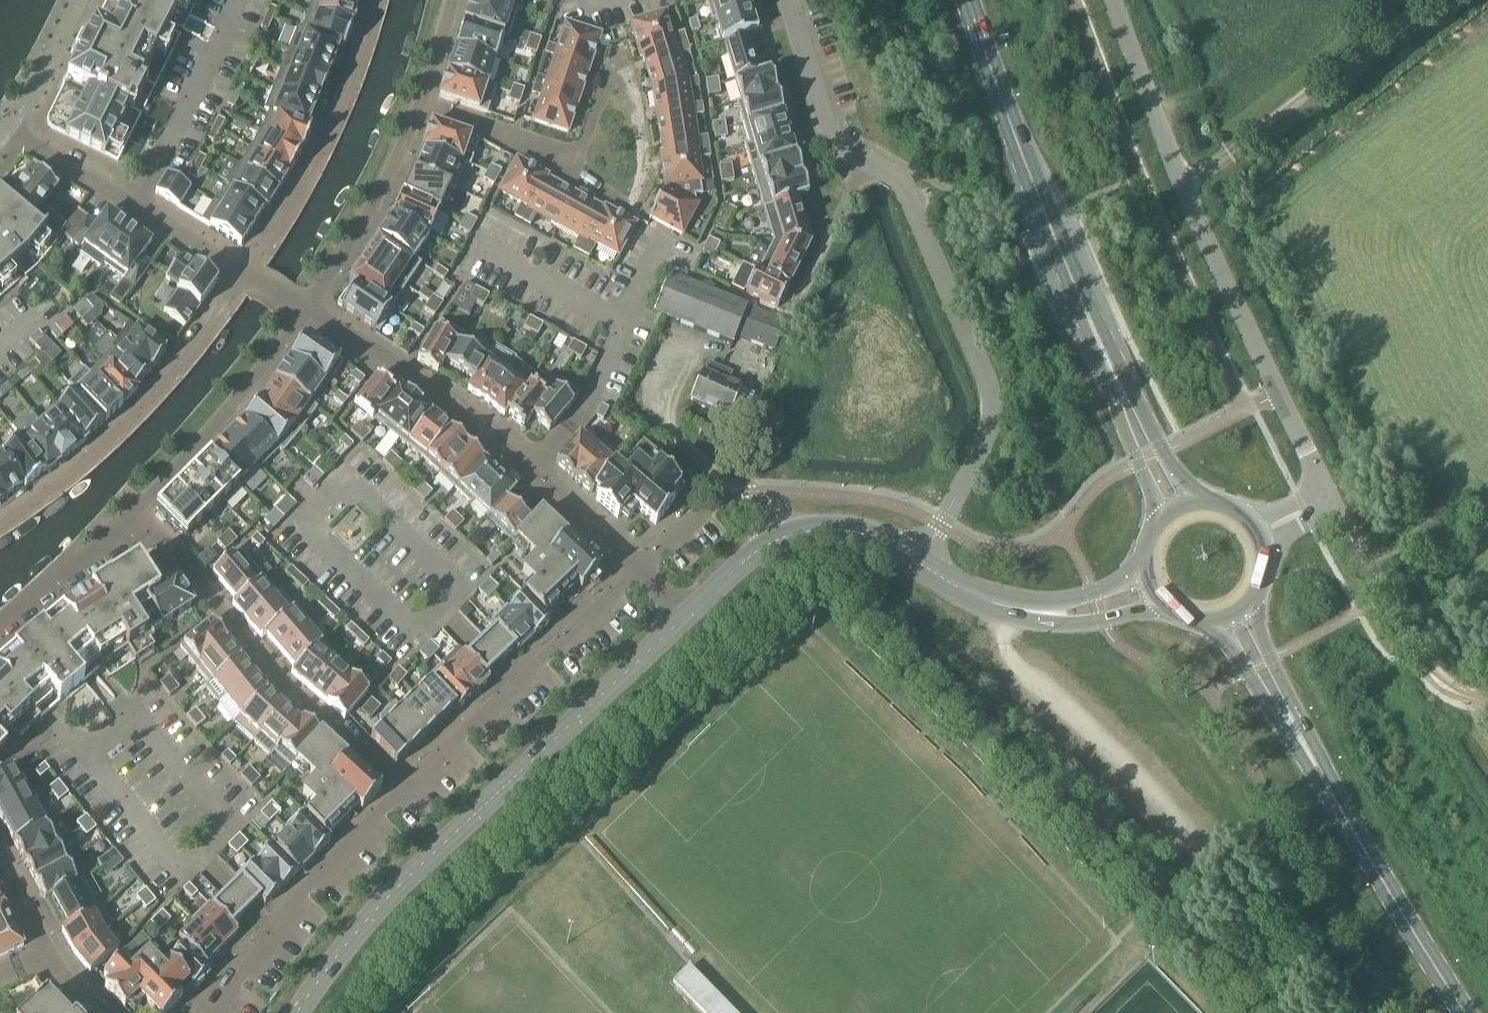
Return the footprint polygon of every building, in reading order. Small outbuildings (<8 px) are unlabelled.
[(85,41),(81,38),(70,59),(75,62),(47,120),(47,125),(51,129),(118,160),(117,163),(121,164),(197,0),(106,0),(85,41)] [(348,0),(311,0),(308,13),(353,26),(358,2),(348,0)] [(521,12),(471,0),(463,23),(508,37),(516,12),(521,13),(521,12)] [(521,12),(524,0),(471,0),(521,12)] [(704,1),(711,22),(750,10),(747,0),(709,0),(704,1)] [(263,17),(272,21),(277,10),(268,6),(263,17)] [(757,32),(750,10),(711,22),(711,23),(715,21),(722,42),(757,32)] [(351,28),(308,13),(301,31),(341,49),(343,50),(351,28)] [(665,14),(629,25),(639,59),(686,44),(683,34),(672,37),(665,14)] [(267,32),(272,21),(263,17),(258,28),(267,32)] [(695,19),(687,21),(689,27),(697,25),(695,19)] [(463,23),(455,47),(495,61),(503,37),(507,38),(508,37),(463,23)] [(556,49),(547,46),(544,55),(553,58),(589,70),(600,37),(564,25),(556,49)] [(697,25),(689,27),(691,33),(698,31),(697,25)] [(331,68),(341,49),(296,30),(288,50),(331,68)] [(526,44),(538,48),(541,40),(529,36),(526,44)] [(763,53),(751,57),(746,40),(723,47),(734,82),(768,71),(769,71),(763,53)] [(538,48),(526,44),(524,51),(536,55),(538,48)] [(686,44),(642,58),(651,89),(688,81),(680,56),(689,53),(686,44)] [(257,61),(262,50),(254,46),(248,57),(257,61)] [(455,47),(447,72),(486,85),(495,61),(455,47)] [(331,68),(288,50),(280,70),(323,88),(331,68)] [(252,72),(257,61),(248,57),(243,68),(252,72)] [(537,78),(534,86),(578,101),(589,70),(553,58),(545,81),(537,78)] [(323,88),(280,70),(272,90),(315,108),(323,88)] [(768,71),(734,82),(740,102),(775,92),(768,71)] [(447,72),(438,98),(487,115),(495,88),(486,85),(447,72)] [(717,78),(704,80),(705,88),(718,86),(717,78)] [(688,81),(651,89),(656,123),(693,117),(702,116),(701,105),(692,107),(688,81)] [(238,99),(244,88),(235,83),(230,94),(238,99)] [(524,89),(511,85),(509,93),(521,97),(524,89)] [(567,134),(578,101),(534,86),(531,95),(540,98),(531,122),(567,134)] [(718,86),(705,88),(707,96),(719,94),(718,86)] [(315,108),(272,90),(263,111),(311,129),(315,108)] [(740,102),(735,104),(742,126),(782,113),(775,92),(740,102)] [(521,97),(509,93),(506,101),(519,105),(521,97)] [(233,109),(238,99),(230,94),(224,105),(233,109)] [(311,129),(268,113),(260,132),(302,153),(311,129)] [(782,114),(742,126),(747,147),(788,134),(782,114)] [(697,140),(693,117),(656,123),(661,154),(708,148),(706,138),(697,140)] [(219,133),(224,122),(216,118),(210,128),(219,133)] [(713,133),(726,131),(724,123),(712,125),(713,133)] [(430,124),(422,150),(470,166),(479,141),(430,124)] [(213,144),(219,133),(210,128),(205,139),(213,144)] [(725,131),(713,133),(714,141),(727,139),(725,131)] [(302,153),(260,132),(249,149),(288,174),(302,153)] [(750,168),(794,155),(795,154),(794,154),(788,134),(747,147),(744,148),(750,168)] [(661,154),(659,155),(665,189),(702,184),(698,160),(709,158),(708,148),(661,154)] [(276,193),(288,174),(249,149),(238,167),(276,193)] [(422,150),(412,172),(454,191),(465,166),(470,167),(470,166),(422,150)] [(200,170),(206,159),(197,155),(192,165),(200,170)] [(794,155),(750,168),(756,189),(801,175),(794,155)] [(514,218),(522,223),(547,177),(516,161),(498,193),(520,206),(514,218)] [(195,180),(200,170),(192,165),(186,176),(195,180)] [(490,165),(485,172),(497,178),(501,171),(490,165)] [(720,176),(732,173),(731,166),(718,168),(720,176)] [(276,193),(238,167),(226,187),(228,188),(263,210),(265,211),(276,193)] [(0,186),(0,194),(32,221),(58,191),(33,170),(16,189),(5,180),(0,186)] [(454,191),(412,172),(401,196),(439,213),(450,189),(454,191)] [(485,172),(481,179),(493,185),(497,178),(485,172)] [(732,174),(720,176),(721,184),(733,182),(732,174)] [(178,208),(190,189),(167,175),(155,194),(178,208)] [(801,175),(756,189),(762,210),(796,200),(807,197),(801,175)] [(557,228),(575,195),(547,180),(547,178),(547,177),(522,223),(529,227),(535,216),(557,228)] [(702,184),(665,189),(648,219),(682,237),(698,206),(695,205),(694,198),(702,197),(700,185),(702,185),(702,184)] [(263,210),(228,188),(217,205),(252,228),(263,210)] [(37,268),(58,242),(32,221),(0,194),(0,299),(37,268)] [(603,211),(575,195),(557,228),(578,240),(572,250),(580,255),(605,210),(605,209),(604,209),(603,211)] [(439,213),(401,196),(391,218),(428,238),(439,213)] [(809,246),(796,200),(762,210),(772,243),(809,246)] [(252,228),(213,202),(201,222),(240,247),(252,228)] [(721,213),(732,219),(736,211),(724,206),(721,213)] [(605,210),(580,255),(588,259),(595,247),(617,259),(635,226),(605,210)] [(87,219),(76,211),(59,235),(70,243),(86,220),(87,219)] [(107,212),(96,227),(77,254),(100,270),(129,228),(107,212)] [(732,219),(721,213),(717,221),(729,226),(732,219)] [(461,222),(472,228),(476,221),(465,215),(461,222)] [(428,238),(391,218),(378,237),(379,238),(413,260),(428,238)] [(96,227),(86,220),(70,243),(80,250),(96,227)] [(472,228),(461,222),(457,229),(468,235),(472,228)] [(151,244),(129,228),(102,266),(134,288),(150,265),(140,258),(151,244)] [(413,260),(379,238),(363,259),(406,288),(421,266),(413,260)] [(705,246),(716,252),(720,245),(708,239),(705,246)] [(787,289),(809,246),(772,243),(757,272),(787,289)] [(716,252),(705,246),(701,254),(713,259),(716,252)] [(217,284),(180,258),(165,279),(179,290),(163,313),(185,328),(217,284)] [(406,288),(363,259),(348,282),(392,309),(406,288)] [(437,266),(432,273),(442,280),(447,274),(437,266)] [(777,309),(787,289),(751,269),(740,290),(777,309)] [(784,321),(716,294),(669,276),(654,313),(732,344),(735,336),(772,351),(784,321)] [(395,311),(355,286),(349,296),(345,294),(337,305),(379,334),(395,311)] [(476,304),(482,292),(475,289),(469,300),(476,304)] [(482,292),(476,304),(483,307),(489,296),(482,292)] [(438,310),(442,304),(432,297),(428,303),(438,311),(438,310)] [(85,302),(78,307),(86,316),(93,311),(85,302)] [(423,310),(434,317),(438,311),(438,310),(428,303),(423,310)] [(80,322),(86,316),(78,307),(72,312),(80,322)] [(536,322),(529,318),(522,329),(530,333),(536,322)] [(443,362),(459,334),(440,322),(417,362),(437,374),(444,362),(443,362)] [(536,322),(530,333),(537,337),(543,326),(536,322)] [(166,351),(128,324),(116,342),(151,372),(166,351)] [(419,339),(424,332),(413,325),(409,332),(419,339)] [(56,342),(63,337),(55,327),(48,332),(56,342)] [(34,347),(43,339),(38,332),(28,340),(34,347)] [(474,381),(490,352),(459,334),(443,362),(444,362),(474,380),(474,381)] [(105,359),(134,388),(151,372),(116,342),(108,335),(94,349),(100,357),(103,360),(105,359)] [(290,359),(328,386),(343,364),(305,337),(290,359)] [(573,357),(579,346),(572,342),(566,353),(573,357)] [(579,346),(573,357),(580,361),(586,350),(579,346)] [(486,403),(513,365),(490,352),(474,381),(474,380),(467,392),(486,403)] [(137,391),(134,388),(105,359),(103,360),(89,374),(120,407),(137,391)] [(290,359),(275,381),(316,410),(317,409),(309,404),(323,384),(327,387),(328,386),(290,359)] [(25,369),(30,375),(39,368),(34,361),(25,369)] [(704,372),(691,401),(728,418),(741,389),(728,383),(733,374),(709,364),(705,373),(704,372)] [(21,383),(30,375),(25,369),(16,377),(21,383)] [(120,407),(89,374),(83,369),(66,384),(75,394),(104,423),(120,407)] [(354,372),(349,379),(359,386),(364,380),(354,372)] [(526,389),(508,374),(486,403),(503,418),(526,389)] [(393,391),(376,378),(353,407),(371,421),(372,420),(371,419),(393,391)] [(535,378),(506,414),(523,428),(532,418),(552,392),(535,378)] [(316,410),(275,381),(260,402),(299,433),(316,410)] [(561,382),(532,418),(549,432),(579,397),(561,382)] [(414,401),(397,387),(393,391),(371,419),(372,420),(388,433),(414,401)] [(347,401),(337,393),(332,400),(342,407),(347,401)] [(84,440),(104,423),(75,394),(58,408),(84,440)] [(431,415),(414,401),(388,433),(405,447),(431,415)] [(299,433),(260,402),(244,420),(283,453),(299,433)] [(84,440),(58,408),(56,406),(37,422),(67,457),(85,441),(84,440)] [(601,407),(596,418),(603,421),(608,410),(601,407)] [(450,430),(431,415),(405,447),(422,460),(450,430)] [(283,453),(244,420),(227,437),(260,470),(279,451),(283,454),(283,453)] [(364,429),(358,423),(350,433),(356,438),(364,429)] [(60,463),(67,457),(40,426),(22,440),(21,441),(46,471),(47,473),(59,463),(60,463)] [(370,435),(364,429),(356,438),(361,444),(370,435)] [(467,446),(450,430),(422,460),(439,476),(467,446)] [(633,430),(625,440),(631,445),(640,436),(633,430)] [(572,479),(600,447),(582,433),(555,464),(572,479)] [(46,471),(21,441),(22,440),(18,435),(0,449),(0,451),(27,484),(23,487),(24,489),(46,471)] [(260,470),(227,437),(208,456),(241,489),(260,470)] [(338,443),(347,452),(353,446),(344,437),(338,443)] [(603,444),(600,447),(572,479),(592,495),(595,491),(598,494),(625,462),(603,444)] [(616,473),(598,494),(600,496),(596,501),(617,519),(625,510),(632,515),(637,510),(655,526),(674,505),(668,500),(680,485),(661,471),(652,481),(647,477),(663,459),(646,444),(625,468),(634,475),(627,482),(616,473)] [(483,461),(467,446),(439,476),(454,491),(483,461)] [(23,487),(0,451),(0,494),(4,500),(23,487)] [(396,459),(390,454),(381,463),(387,468),(396,459)] [(241,489),(208,456),(190,474),(220,503),(224,506),(241,489)] [(402,465),(396,459),(387,468),(393,474),(402,465)] [(499,476),(483,461),(454,491),(470,506),(473,502),(499,476)] [(314,469),(308,475),(318,483),(323,477),(314,469)] [(203,520),(220,503),(190,474),(173,491),(203,520)] [(318,483),(308,475),(303,481),(312,489),(318,483)] [(515,491),(499,476),(473,502),(488,516),(489,517),(505,500),(515,491)] [(426,488),(420,482),(411,491),(418,497),(426,488)] [(432,493),(426,488),(418,497),(423,502),(432,493)] [(203,520),(173,491),(156,509),(160,512),(157,515),(164,522),(167,520),(185,538),(203,520)] [(531,524),(505,500),(489,517),(488,516),(485,520),(512,546),(516,542),(515,541),(531,524)] [(278,525),(284,519),(275,510),(269,516),(278,525)] [(457,518),(452,512),(443,521),(449,527),(457,518)] [(545,616),(577,585),(581,590),(600,570),(566,537),(565,538),(540,514),(516,542),(535,559),(521,573),(535,586),(525,596),(545,616)] [(278,525),(269,516),(263,522),(272,531),(278,525)] [(463,523),(457,518),(449,527),(455,532),(463,523)] [(229,532),(222,538),(230,547),(237,542),(229,532)] [(265,544),(256,535),(250,541),(259,550),(265,544)] [(230,547),(222,538),(216,543),(224,552),(230,547)] [(110,678),(154,649),(146,638),(193,608),(154,547),(145,552),(148,556),(110,581),(109,580),(90,592),(90,593),(61,612),(0,664),(0,758),(39,719),(93,674),(95,677),(100,673),(106,680),(110,678)] [(500,558),(494,552),(485,561),(491,567),(500,558)] [(212,574),(236,602),(256,585),(232,557),(212,574)] [(299,576),(290,568),(284,574),(293,582),(299,576)] [(308,584),(299,576),(293,582),(302,590),(308,584)] [(236,602),(231,606),(245,622),(277,595),(263,579),(256,585),(236,602)] [(483,586),(492,594),(497,588),(488,580),(483,586)] [(492,594),(483,586),(477,591),(486,600),(492,594)] [(245,622),(261,640),(294,609),(280,593),(277,595),(245,622)] [(506,607),(505,608),(534,638),(551,622),(545,616),(525,596),(525,595),(509,611),(506,607)] [(331,606),(322,598),(316,604),(325,612),(331,606)] [(339,614),(331,606),(325,612),(333,621),(339,614)] [(294,609),(265,636),(279,652),(311,626),(296,608),(294,609)] [(534,638),(505,608),(488,624),(510,647),(517,654),(534,638)] [(180,643),(194,662),(227,638),(214,619),(180,643)] [(360,634),(350,625),(345,631),(354,640),(360,634)] [(308,629),(311,626),(279,652),(296,671),(321,646),(322,645),(308,629)] [(513,651),(494,631),(478,647),(469,656),(470,657),(469,658),(485,675),(486,674),(487,675),(497,666),(513,651)] [(369,642),(360,634),(354,640),(363,648),(369,642)] [(194,662),(207,680),(241,656),(227,638),(194,662)] [(424,648),(433,657),(438,651),(429,642),(424,648)] [(338,660),(321,646),(292,676),(310,691),(334,663),(338,660)] [(433,657),(424,648),(418,654),(427,663),(433,657)] [(471,698),(489,681),(485,677),(487,675),(486,674),(485,675),(469,658),(470,657),(469,656),(467,658),(463,654),(446,671),(471,698)] [(391,663),(382,655),(376,661),(385,670),(391,663)] [(215,701),(223,695),(253,673),(241,656),(207,680),(203,683),(215,701)] [(351,677),(334,663),(310,691),(327,706),(351,677)] [(446,671),(441,665),(426,680),(454,710),(456,712),(471,698),(446,671)] [(397,669),(392,675),(402,683),(407,677),(397,669)] [(223,695),(237,714),(266,692),(253,673),(223,695)] [(392,675),(387,681),(396,689),(402,683),(392,675)] [(169,677),(159,685),(164,691),(174,683),(169,677)] [(368,692),(351,677),(327,706),(344,720),(368,692)] [(454,710),(426,680),(411,694),(439,724),(454,710)] [(174,683),(164,691),(169,697),(179,690),(174,683)] [(231,722),(253,742),(284,708),(283,708),(266,692),(237,714),(231,722)] [(439,724),(411,694),(397,707),(394,704),(393,705),(425,738),(439,724)] [(370,700),(365,706),(375,714),(380,708),(370,700)] [(425,738),(393,705),(378,719),(385,726),(410,752),(425,738)] [(365,706),(360,712),(370,721),(375,714),(365,706)] [(299,723),(283,708),(253,742),(268,756),(278,746),(299,723)] [(195,710),(185,718),(190,724),(200,716),(195,710)] [(205,722),(200,716),(190,724),(195,730),(205,722)] [(278,746),(296,762),(320,735),(303,719),(299,723),(278,746)] [(410,752),(385,726),(370,740),(395,766),(410,752)] [(326,837),(357,806),(361,810),(380,790),(320,735),(296,762),(315,780),(302,794),(315,808),(306,817),(326,837)] [(227,752),(221,758),(229,767),(235,761),(227,752)] [(49,771),(44,765),(34,773),(39,779),(49,771)] [(24,787),(13,767),(0,775),(0,800),(24,787)] [(240,777),(245,783),(254,774),(249,768),(240,777)] [(260,780),(254,774),(245,783),(251,788),(260,780)] [(53,796),(63,788),(58,782),(48,790),(53,796)] [(24,787),(0,800),(0,819),(2,824),(34,806),(24,787)] [(63,788),(53,796),(58,802),(68,794),(63,788)] [(265,809),(274,818),(280,812),(271,803),(265,809)] [(45,825),(44,824),(34,806),(2,824),(13,843),(45,825)] [(274,818),(265,809),(260,815),(268,823),(274,818)] [(288,832),(313,858),(330,841),(326,837),(306,817),(301,812),(284,829),(287,832),(288,832)] [(81,830),(91,822),(85,816),(76,824),(81,830)] [(55,844),(56,845),(60,843),(49,822),(44,824),(45,825),(13,843),(23,862),(55,844)] [(91,822),(81,830),(86,837),(96,829),(91,822)] [(271,848),(297,874),(313,858),(288,832),(287,832),(271,848)] [(233,841),(241,850),(247,844),(238,835),(233,841)] [(241,850),(233,841),(227,847),(236,856),(241,850)] [(55,844),(23,862),(33,881),(65,863),(56,845),(55,844)] [(271,848),(256,863),(255,864),(281,890),(297,874),(271,848)] [(108,864),(118,857),(113,850),(103,858),(108,864)] [(118,857),(108,864),(113,871),(123,863),(118,857)] [(259,900),(258,901),(264,907),(281,890),(255,864),(256,863),(252,860),(235,877),(240,882),(240,881),(259,900)] [(76,882),(65,863),(33,881),(44,900),(52,896),(51,896),(76,882)] [(52,896),(69,927),(69,928),(98,912),(98,911),(80,879),(76,882),(51,896),(52,896)] [(257,902),(258,901),(259,900),(240,881),(240,882),(226,896),(213,909),(212,909),(231,928),(245,914),(257,902)] [(188,885),(182,891),(191,900),(197,894),(188,885)] [(140,904),(150,896),(145,890),(135,898),(140,904)] [(150,896),(140,904),(145,910),(155,902),(150,896)] [(212,909),(213,909),(208,904),(190,921),(194,925),(194,924),(220,950),(237,933),(231,928),(212,909)] [(0,907),(0,932),(13,926),(3,906),(0,907)] [(69,928),(69,927),(61,931),(73,954),(104,933),(112,927),(102,909),(98,911),(98,912),(69,928)] [(156,917),(164,926),(170,921),(161,912),(156,917)] [(164,926),(156,917),(150,923),(159,932),(164,926)] [(180,942),(204,966),(220,950),(194,924),(194,925),(178,941),(180,943),(180,942)] [(0,932),(0,958),(23,947),(13,926),(0,932)] [(89,974),(118,951),(104,933),(73,954),(89,974)] [(168,964),(159,972),(147,959),(157,950),(141,935),(125,951),(139,966),(134,971),(122,959),(102,979),(109,985),(104,990),(124,1010),(133,1001),(138,1007),(143,1002),(154,1012),(168,1012),(181,1000),(176,995),(187,984),(188,983),(169,963),(168,964)] [(188,983),(187,984),(192,989),(210,971),(204,966),(180,942),(180,943),(163,959),(168,964),(169,963),(188,983)] [(28,1012),(68,1012),(49,993),(28,1012)]
